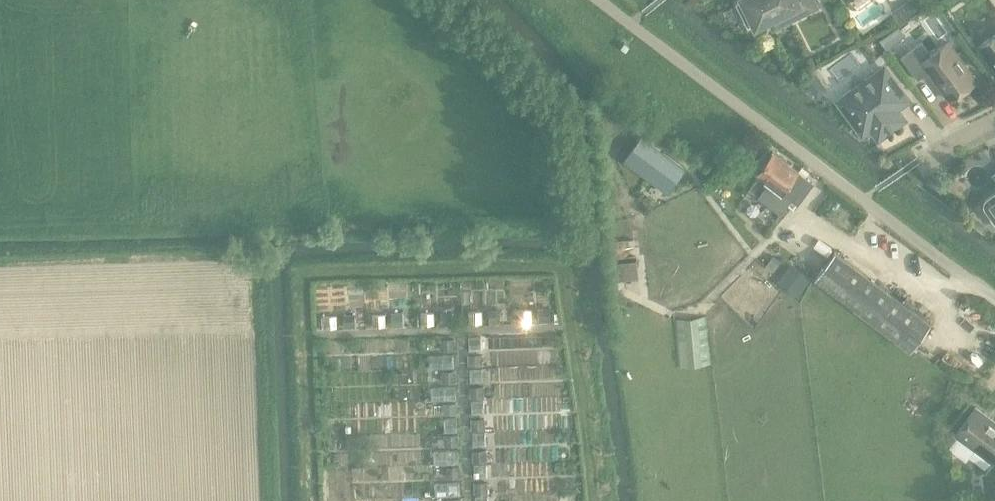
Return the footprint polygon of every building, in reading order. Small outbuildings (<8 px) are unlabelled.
[(770,20),(774,28),(816,7),(813,0),(743,0),(744,1),(738,4),(749,27),(755,24),(756,27),(770,20)] [(902,3),(909,14),(919,7),(915,0),(907,0),(902,3)] [(889,33),(880,40),(886,49),(896,42),(889,33)] [(979,47),(994,69),(994,36),(979,47)] [(922,43),(914,49),(902,58),(918,80),(930,72),(950,100),(977,81),(949,43),(932,55),(922,43)] [(625,44),(622,49),(627,52),(630,48),(625,44)] [(841,103),(841,107),(847,115),(850,115),(863,133),(872,127),(879,138),(904,120),(896,108),(896,103),(905,97),(885,69),(855,91),(852,91),(842,97),(842,101),(841,101),(841,103)] [(643,138),(626,161),(668,192),(685,169),(643,138)] [(757,173),(770,183),(759,197),(781,214),(792,199),(793,200),(809,180),(799,172),(773,152),(757,173)] [(988,199),(985,202),(984,206),(986,209),(994,222),(994,194),(988,199)] [(911,351),(931,324),(835,252),(815,279),(911,351)] [(774,254),(765,265),(773,271),(781,260),(774,254)] [(637,260),(614,262),(616,280),(639,278),(637,260)] [(791,262),(778,281),(778,282),(797,296),(798,296),(811,277),(791,262)] [(549,309),(539,310),(540,322),(550,321),(549,309)] [(491,323),(500,323),(500,311),(490,311),(491,323)] [(442,325),(452,324),(452,312),(442,313),(442,325)] [(394,326),(404,326),(403,314),(393,314),(394,326)] [(345,328),(355,327),(355,315),(345,316),(345,328)] [(706,317),(675,320),(679,367),(711,365),(706,317)] [(454,350),(454,340),(442,340),(442,350),(454,350)] [(482,355),(470,356),(470,366),(482,365),(482,355)] [(456,382),(455,372),(444,372),(444,382),(456,382)] [(484,397),(483,387),(471,388),(472,398),(484,397)] [(445,404),(445,410),(445,414),(457,414),(457,404),(445,404)] [(975,410),(957,435),(994,463),(994,462),(994,422),(976,408),(975,410)] [(485,429),(485,419),(473,420),(473,430),(485,429)] [(458,446),(458,436),(446,436),(446,446),(458,446)] [(474,452),(474,462),(486,461),(486,451),(474,452)] [(460,478),(460,468),(448,468),(448,478),(460,478)] [(487,483),(475,484),(476,494),(488,493),(487,483)]
